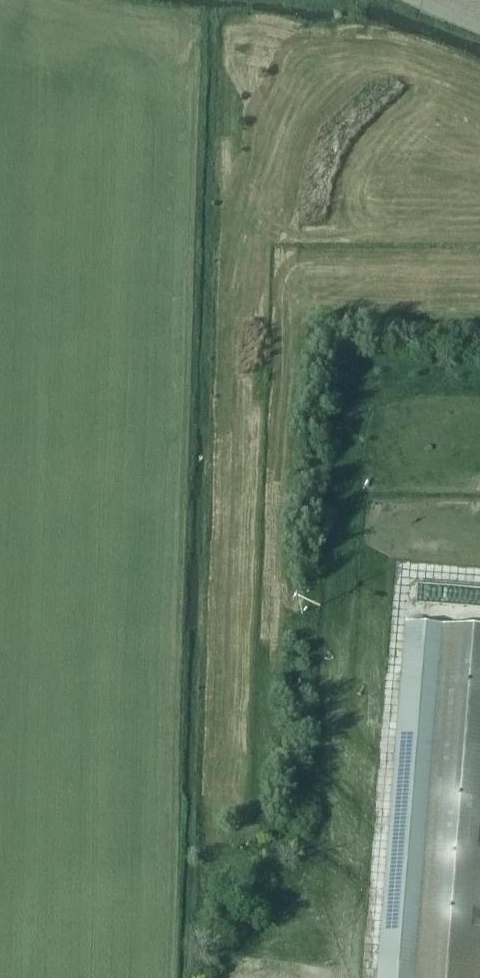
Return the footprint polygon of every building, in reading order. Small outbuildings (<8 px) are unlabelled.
[(407,622),(378,977),(479,977),(479,628),(407,622)]
